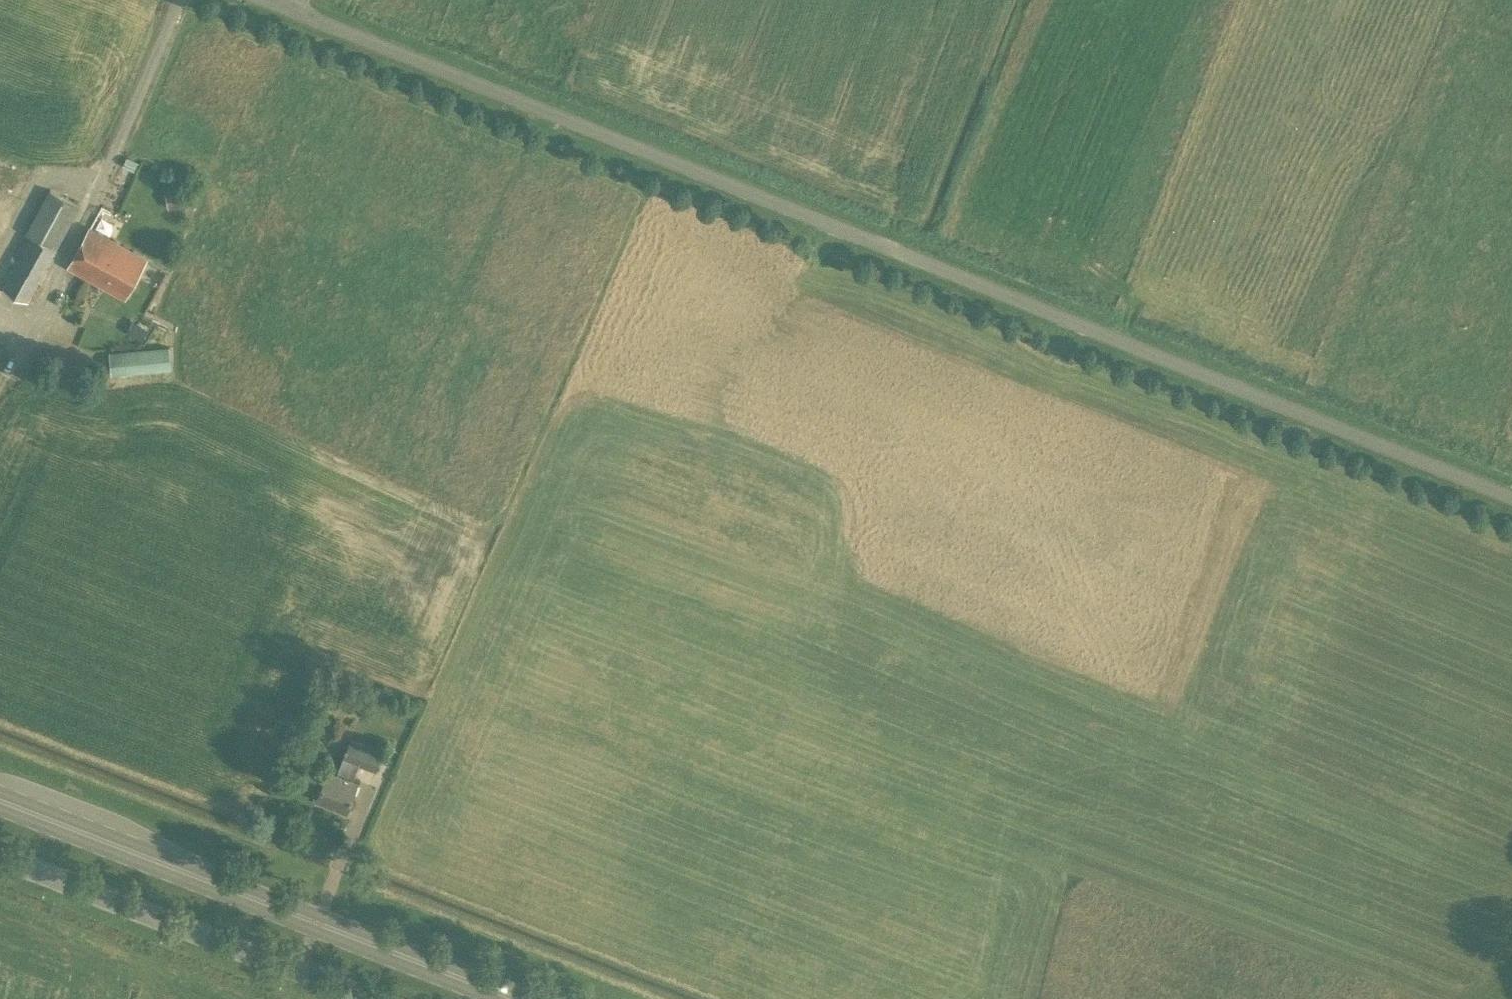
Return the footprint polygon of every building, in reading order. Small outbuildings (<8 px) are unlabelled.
[(26,232),(32,235),(3,287),(29,301),(57,248),(81,205),(50,188),(26,232)] [(147,259),(91,227),(69,267),(107,288),(125,298),(147,259)] [(112,375),(172,369),(170,346),(142,349),(110,352),(112,375)] [(359,780),(353,778),(358,763),(376,770),(384,750),(351,737),(338,772),(329,769),(317,798),(347,809),(359,780)]
